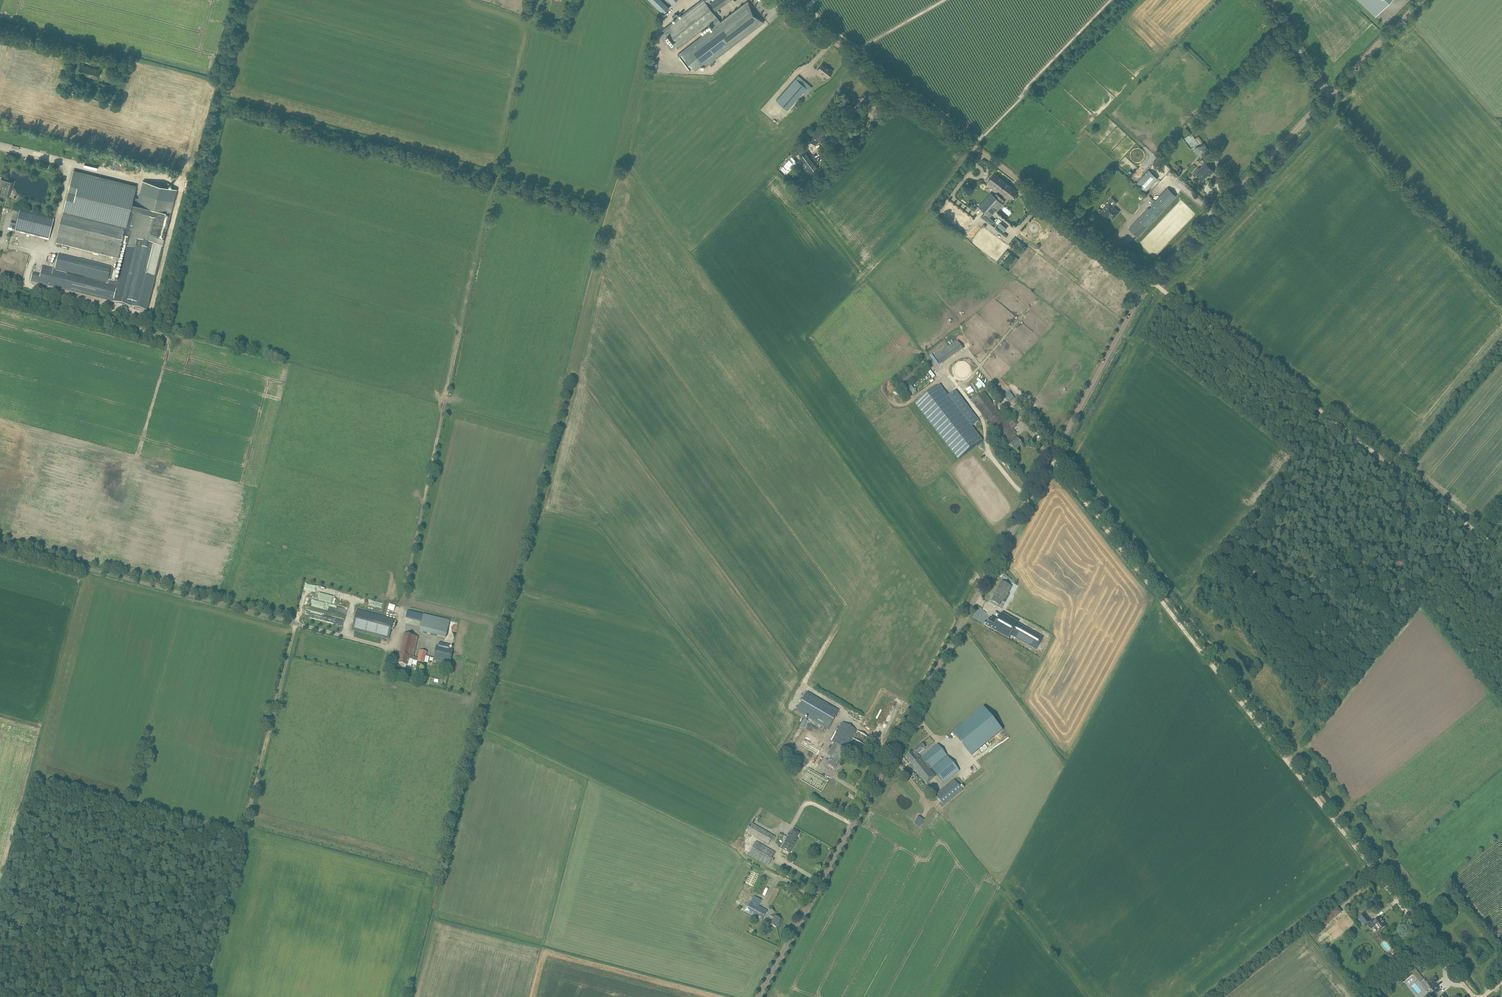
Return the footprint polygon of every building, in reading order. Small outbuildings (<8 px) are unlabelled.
[(663,14),(669,8),(661,0),(649,0),(663,14)] [(660,36),(665,43),(671,50),(675,47),(677,49),(710,24),(713,29),(681,53),(694,72),(702,66),(704,69),(764,23),(747,2),(721,22),(704,0),(701,0),(662,30),(664,32),(660,36)] [(710,3),(716,10),(730,0),(714,0),(710,3)] [(1375,16),(1390,0),(1359,0),(1375,16)] [(75,74),(97,79),(99,70),(78,64),(75,74)] [(824,67),(821,64),(817,70),(827,78),(832,71),(825,65),(824,67)] [(111,78),(120,81),(122,74),(113,72),(111,78)] [(807,88),(796,78),(776,100),(787,110),(807,88)] [(96,90),(75,84),(74,88),(95,94),(96,90)] [(808,138),(815,145),(828,131),(820,124),(808,138)] [(1184,139),(1190,147),(1197,141),(1191,133),(1184,139)] [(1204,143),(1198,147),(1204,155),(1210,151),(1204,143)] [(1201,158),(1204,155),(1197,146),(1193,149),(1201,158)] [(818,169),(805,151),(799,155),(804,162),(804,163),(809,169),(807,170),(810,175),(818,169)] [(782,168),(786,173),(797,162),(792,157),(782,168)] [(1198,167),(1192,174),(1195,176),(1197,175),(1198,176),(1202,180),(1208,174),(1209,175),(1214,170),(1210,167),(1205,162),(1202,165),(1204,167),(1201,170),(1199,168),(1198,167)] [(111,276),(113,268),(58,253),(55,269),(42,266),(40,275),(32,274),(30,281),(50,286),(147,311),(163,247),(178,190),(168,187),(169,183),(165,183),(164,186),(143,181),(138,198),(134,197),(137,186),(73,170),(55,244),(118,259),(122,246),(127,247),(119,278),(111,276)] [(1149,170),(1137,182),(1146,191),(1158,178),(1149,170)] [(994,174),(989,181),(993,184),(991,186),(998,191),(1000,189),(1011,198),(1016,191),(994,174)] [(0,190),(0,192),(7,194),(11,181),(3,179),(0,190)] [(1176,195),(1167,187),(1129,229),(1137,237),(1176,195)] [(990,217),(996,210),(997,211),(1004,204),(1002,203),(1004,201),(997,194),(994,196),(992,194),(980,208),(985,212),(981,217),(991,224),(994,221),(990,217)] [(1109,203),(1101,211),(1105,214),(1108,217),(1109,216),(1112,219),(1118,213),(1120,211),(1114,206),(1109,202),(1109,203)] [(54,220),(20,212),(15,231),(49,240),(54,220)] [(932,354),(930,355),(936,365),(963,349),(958,341),(933,356),(932,354)] [(922,360),(899,378),(904,385),(927,366),(922,360)] [(931,369),(908,387),(911,392),(915,389),(916,391),(919,388),(921,390),(937,377),(931,369)] [(939,385),(915,404),(959,459),(983,441),(971,426),(979,421),(961,399),(955,390),(948,396),(939,385)] [(980,395),(972,401),(1004,443),(1007,440),(1012,446),(1015,450),(1023,445),(1018,439),(1015,435),(1016,433),(1012,428),(1010,426),(1013,424),(1011,421),(1010,419),(1008,420),(1007,421),(999,412),(994,405),(984,392),(980,395)] [(1002,581),(992,601),(998,604),(1005,592),(1007,594),(1011,586),(1002,581)] [(352,629),(389,639),(394,619),(357,610),(352,629)] [(1036,649),(1043,637),(1018,623),(1018,622),(1002,613),(997,620),(991,617),(986,625),(1009,638),(1011,635),(1036,649)] [(423,614),(419,631),(423,632),(446,637),(450,620),(427,615),(423,614)] [(400,653),(398,663),(402,664),(407,665),(409,659),(424,663),(424,662),(428,663),(429,657),(425,656),(426,652),(420,651),(418,658),(413,657),(418,637),(409,635),(404,634),(400,653)] [(433,661),(450,664),(453,649),(436,646),(433,661)] [(807,691),(796,711),(828,729),(839,710),(807,691)] [(984,707),(953,732),(972,756),(1003,730),(984,707)] [(832,757),(827,765),(834,769),(846,750),(845,749),(856,730),(843,722),(832,741),(834,743),(827,754),(832,757)] [(857,730),(846,750),(858,757),(869,737),(857,730)] [(808,731),(800,745),(813,752),(807,764),(816,769),(824,754),(819,751),(825,741),(808,731)] [(925,748),(922,743),(914,750),(912,752),(911,751),(905,757),(927,784),(936,777),(930,769),(921,758),(918,754),(925,748)] [(921,758),(930,769),(946,756),(937,745),(921,758)] [(959,771),(947,756),(932,769),(933,771),(944,784),(959,771)] [(935,794),(943,805),(963,789),(954,779),(935,794)] [(919,817),(915,824),(920,826),(924,820),(919,817)] [(773,841),(776,837),(752,823),(747,832),(768,844),(771,839),(773,841)] [(791,847),(799,833),(793,830),(787,841),(786,840),(781,848),(790,853),(793,847),(791,847)] [(748,855),(768,866),(775,853),(756,842),(748,855)] [(754,896),(750,903),(758,907),(761,900),(754,896)] [(750,902),(745,911),(762,920),(767,911),(758,907),(750,903),(750,902)] [(1341,912),(1338,907),(1322,922),(1325,926),(1341,912)] [(770,924),(776,928),(781,919),(772,915),(774,912),(770,910),(766,917),(770,919),(771,919),(772,920),(770,924)] [(1372,923),(1364,913),(1359,918),(1364,925),(1367,923),(1371,929),(1376,925),(1380,930),(1386,926),(1379,917),(1372,923)] [(1426,983),(1433,991),(1438,987),(1435,983),(1438,981),(1434,976),(1426,983)]
